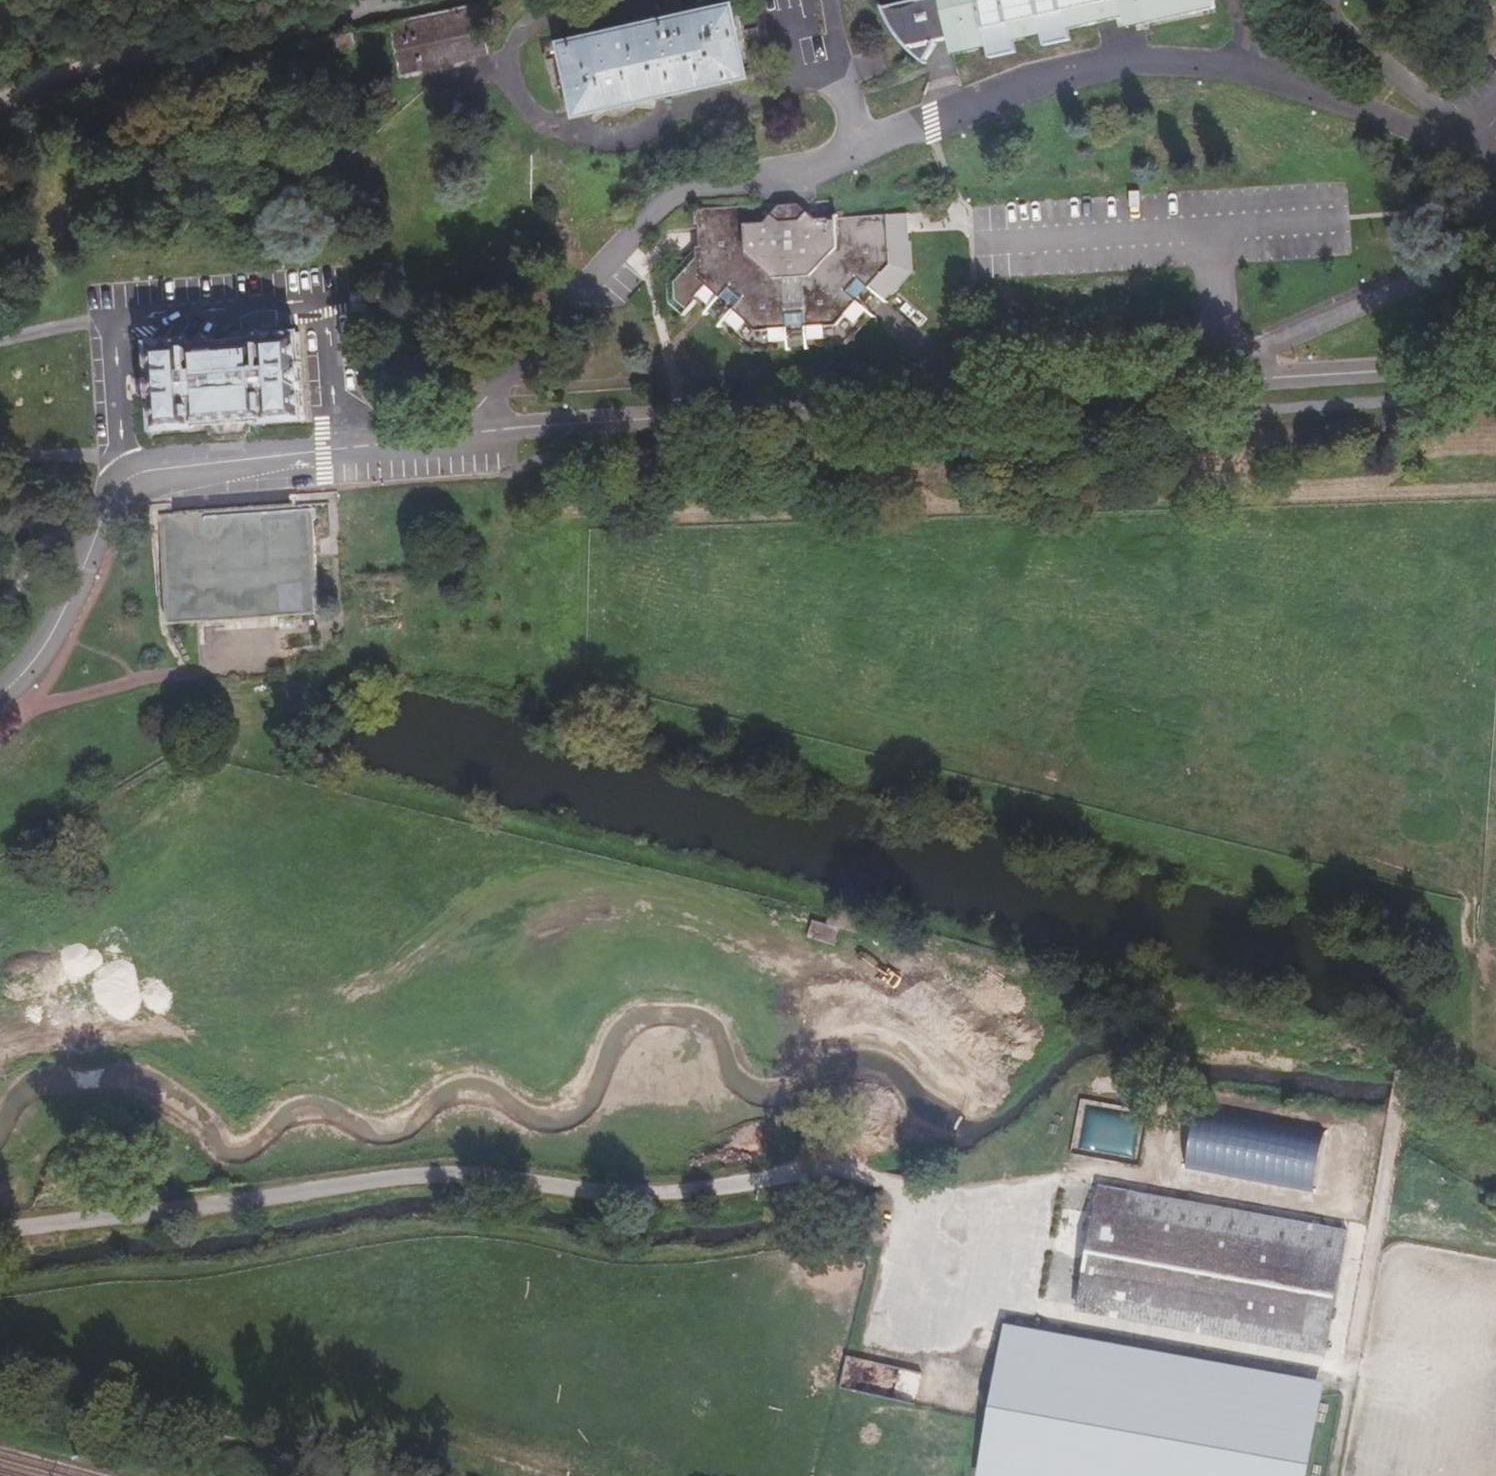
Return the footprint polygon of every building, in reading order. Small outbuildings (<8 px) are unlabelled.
[(1154,30),(1219,13),(1216,0),(943,0),(885,14),(895,34),(908,54),(923,66),(930,71),(945,49),(958,46),(960,62),(992,54),(993,65),(1022,58),(1021,48),(1047,42),(1049,51),(1074,45),(1074,36),(1130,23),(1151,18),(1154,30)] [(487,45),(477,1),(394,20),(404,63),(487,45)] [(576,107),(746,69),(731,2),(562,40),(560,30),(537,36),(539,55),(564,50),(576,107)] [(1133,35),(1154,30),(1151,18),(1130,23),(1133,35)] [(358,28),(337,32),(339,44),(346,50),(359,47),(361,39),(358,28)] [(490,113),(501,111),(499,101),(488,104),(490,113)] [(830,197),(689,208),(691,238),(694,276),(703,286),(691,298),(748,345),(843,340),(872,307),(904,269),(901,225),(900,210),(831,214),(830,197)] [(300,424),(293,337),(256,339),(256,346),(182,351),(182,345),(143,348),(149,435),(191,433),(191,428),(202,428),(208,440),(244,438),(247,425),(263,424),(263,428),(300,424)] [(318,553),(314,511),(167,522),(176,631),(206,629),(323,620),(318,553)] [(1007,1036),(1020,986),(909,959),(896,1009),(1007,1036)] [(1326,1129),(1198,1104),(1185,1167),(1314,1192),(1326,1129)] [(1353,1213),(1367,1138),(1334,1132),(1321,1207),(1353,1213)] [(1099,1194),(1090,1250),(1115,1253),(1123,1198),(1099,1194)] [(1112,1272),(1087,1269),(1080,1314),(1327,1358),(1347,1237),(1123,1198),(1115,1253),(1112,1272)] [(1115,1253),(1090,1250),(1087,1269),(1112,1272),(1115,1253)] [(1001,1324),(973,1475),(1304,1475),(1321,1383),(1001,1324)] [(979,1341),(975,1368),(1000,1371),(1004,1344),(979,1341)]
